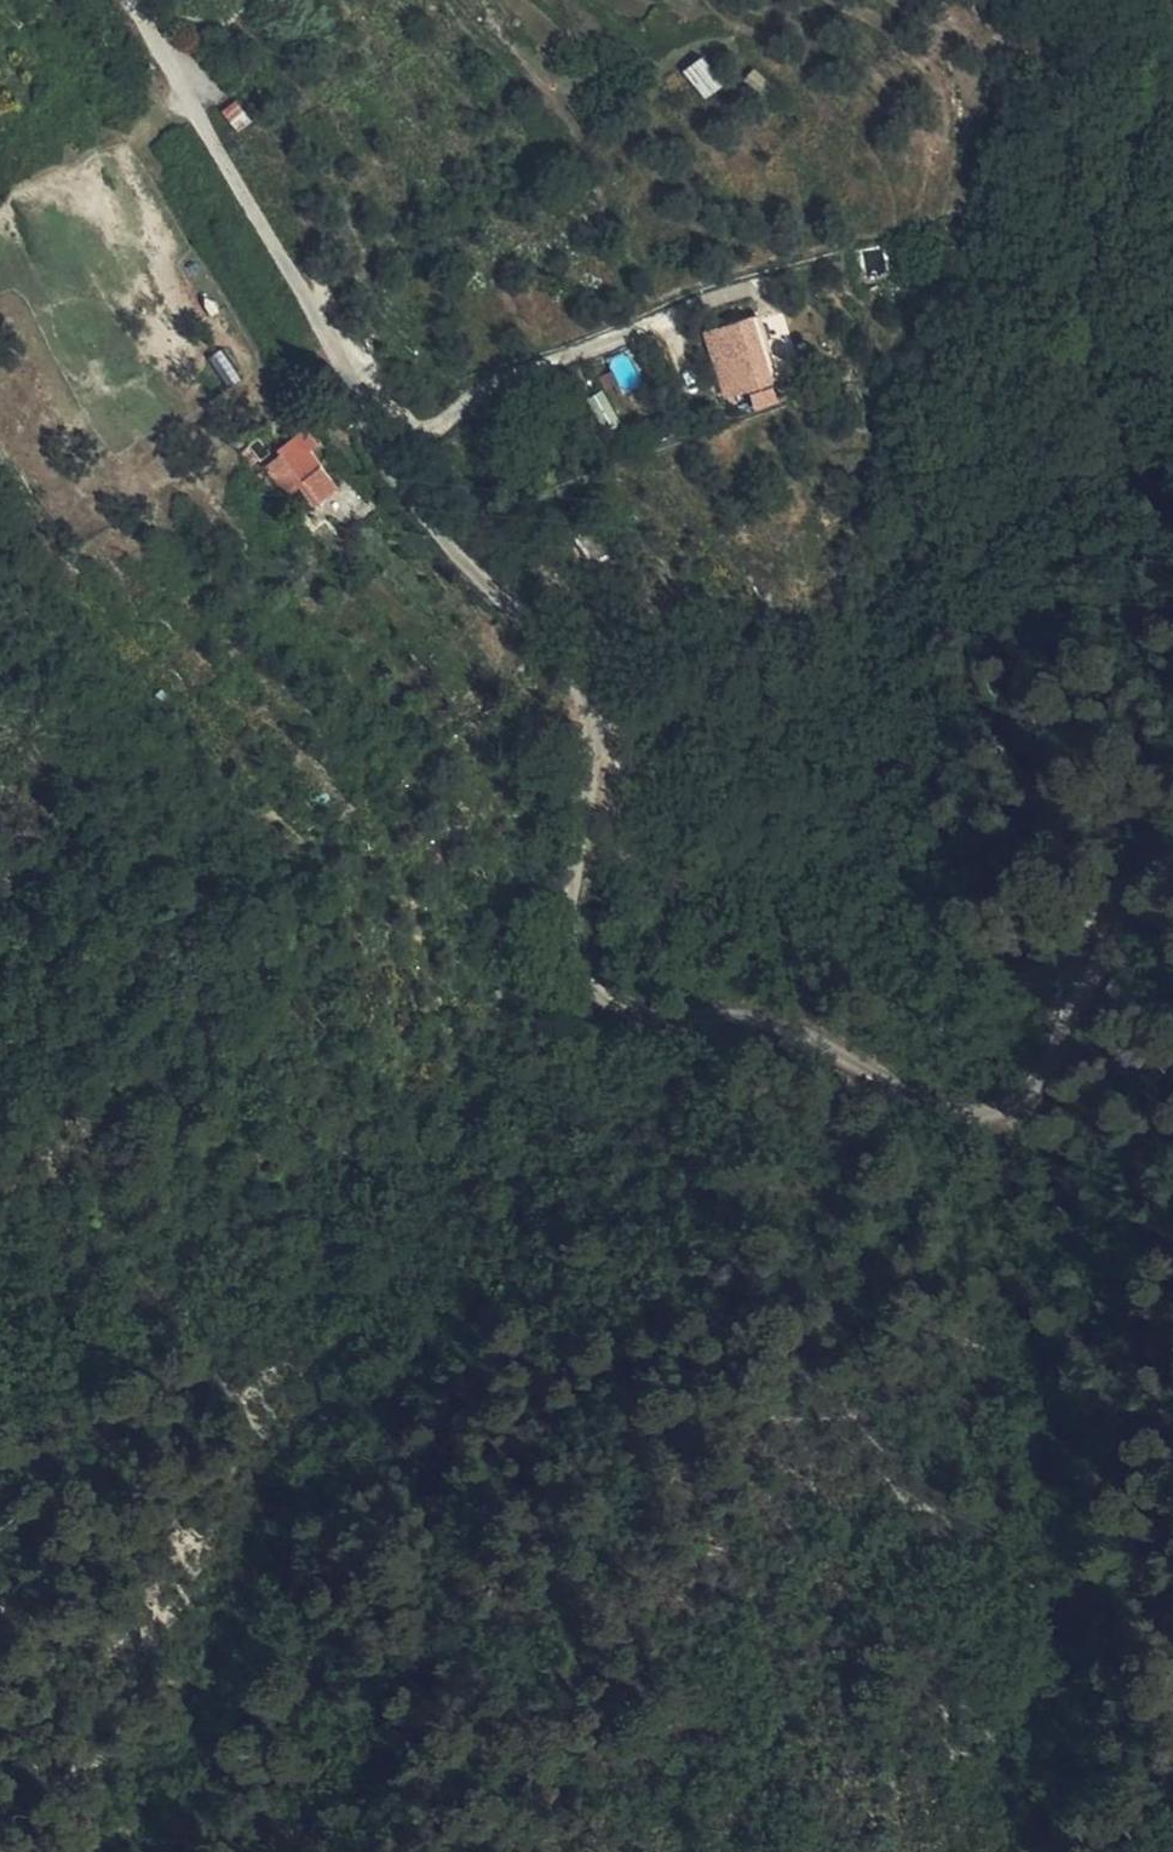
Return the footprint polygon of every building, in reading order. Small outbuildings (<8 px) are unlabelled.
[(686,64),(707,94),(725,81),(704,51),(686,64)] [(759,319),(776,380),(790,376),(772,315),(759,319)] [(755,387),(776,380),(759,319),(707,334),(724,397),(755,387)] [(757,393),(777,385),(776,380),(755,387),(757,393)] [(783,403),(777,385),(757,393),(762,410),(783,403)] [(305,503),(330,484),(292,436),(272,452),(293,480),(290,483),(305,503)] [(828,926),(832,911),(813,906),(809,920),(828,926)]
